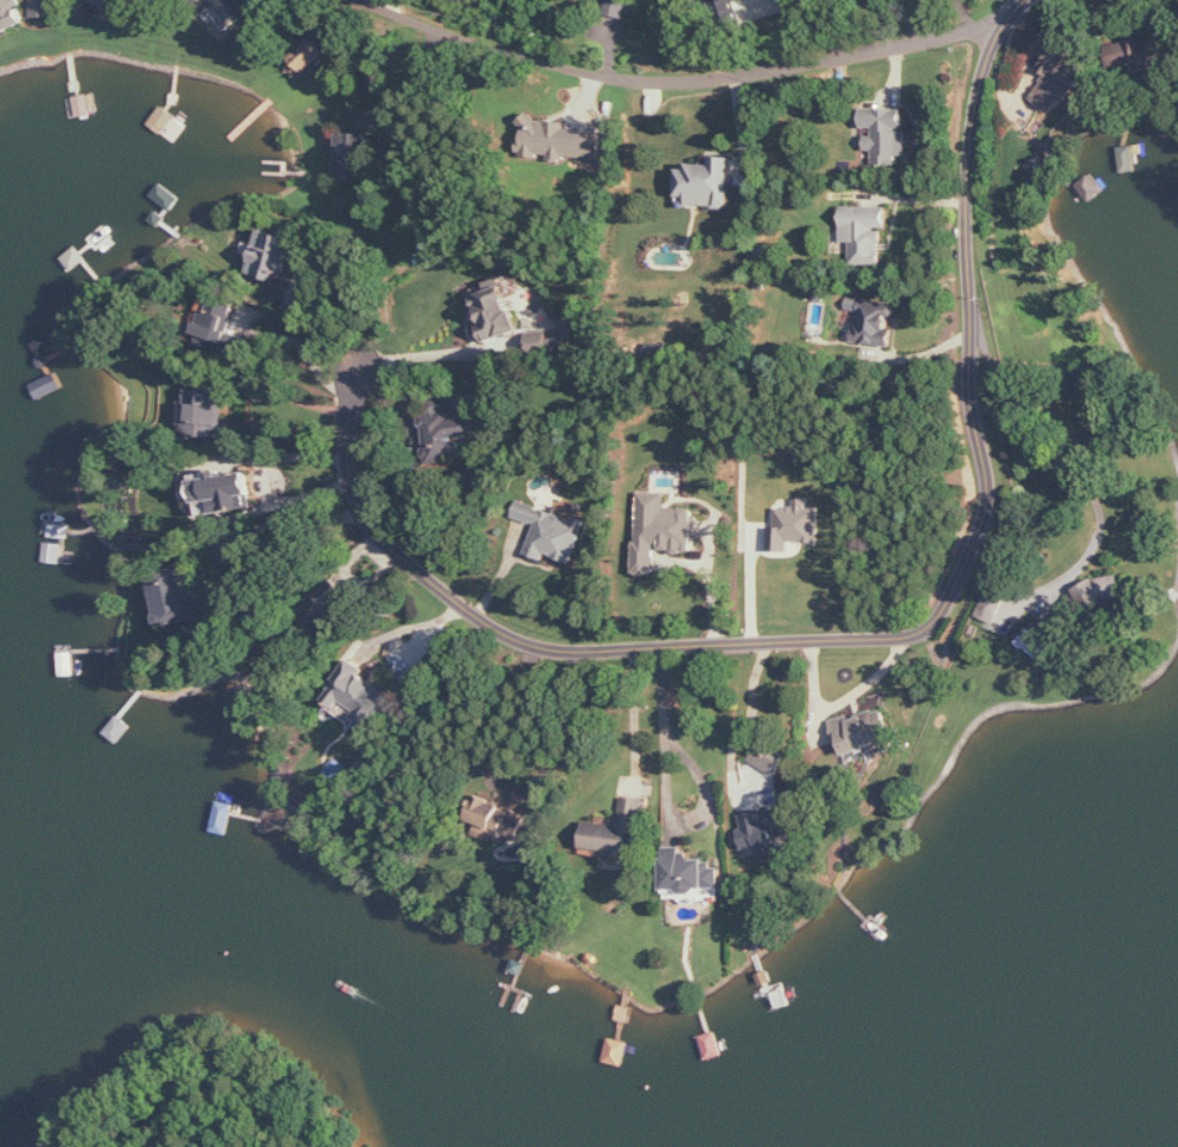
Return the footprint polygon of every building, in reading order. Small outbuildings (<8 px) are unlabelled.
[(21,8),(26,5),(23,0),(0,0),(0,19),(7,33),(28,23),(21,8)] [(35,18),(58,17),(58,0),(35,0),(35,18)] [(227,29),(250,13),(241,0),(206,0),(227,29)] [(606,15),(627,17),(629,0),(608,0),(606,15)] [(307,74),(329,53),(313,35),(290,56),(307,74)] [(1070,103),(1087,76),(1067,63),(1072,55),(1055,44),(1040,69),(1048,74),(1032,100),(1053,113),(1062,98),(1070,103)] [(864,109),(864,129),(875,129),(875,139),(867,139),(867,151),(875,151),(875,165),(899,165),(899,156),(908,156),(908,110),(864,109)] [(600,163),(603,132),(566,129),(567,122),(524,118),(521,155),(600,163)] [(366,134),(340,133),(339,180),(365,181),(366,134)] [(678,195),(691,196),(691,206),(730,207),(732,158),(713,157),(713,167),(679,165),(678,195)] [(1091,202),(1104,192),(1091,174),(1078,184),(1091,202)] [(890,208),(844,207),(843,252),(853,252),(852,264),(884,265),(885,229),(889,229),(890,208)] [(296,239),(263,229),(258,245),(247,242),(244,254),(254,257),(249,273),(282,283),(296,239)] [(487,342),(520,334),(508,286),(481,293),(484,301),(477,303),(487,342)] [(223,352),(237,308),(213,300),(210,310),(205,308),(194,343),(223,352)] [(553,352),(549,331),(528,335),(531,355),(553,352)] [(204,437),(204,424),(220,424),(220,407),(230,408),(230,391),(187,390),(186,437),(204,437)] [(461,461),(460,438),(477,437),(476,415),(444,417),(444,404),(424,405),(426,463),(461,461)] [(251,472),(211,475),(211,479),(198,480),(201,514),(253,510),(251,472)] [(638,575),(658,575),(659,551),(696,551),(696,508),(668,507),(669,493),(639,492),(638,575)] [(820,508),(810,508),(810,499),(796,499),(796,508),(778,508),(777,526),(771,526),(771,544),(820,544),(820,508)] [(575,563),(586,519),(581,518),(584,504),(573,501),(570,512),(560,509),(559,513),(518,502),(514,518),(537,524),(529,555),(546,560),(547,556),(575,563)] [(163,627),(206,617),(202,601),(194,602),(187,569),(152,577),(163,627)] [(1084,582),(1089,608),(1126,601),(1121,574),(1084,582)] [(310,598),(319,611),(316,613),(328,630),(350,614),(334,593),(341,588),(335,580),(310,598)] [(996,624),(1008,593),(989,585),(976,616),(996,624)] [(371,732),(391,694),(362,679),(368,668),(350,659),(327,701),(342,709),(345,704),(357,710),(351,722),(371,732)] [(895,742),(885,709),(852,718),(851,714),(831,720),(838,745),(843,743),(846,755),(895,742)] [(750,761),(776,776),(784,762),(757,747),(750,761)] [(587,822),(584,847),(638,854),(645,799),(624,797),(620,826),(587,822)] [(475,835),(493,840),(495,831),(521,839),(528,816),(477,801),(471,821),(478,824),(475,835)] [(763,863),(785,858),(782,842),(794,839),(791,824),(784,825),(781,809),(767,812),(766,810),(740,815),(747,850),(759,847),(763,863)] [(723,893),(723,868),(715,868),(715,860),(695,861),(695,852),(684,853),(684,847),(666,847),(667,894),(723,893)] [(709,1060),(725,1054),(716,1032),(699,1039),(702,1048),(704,1047),(709,1060)]
